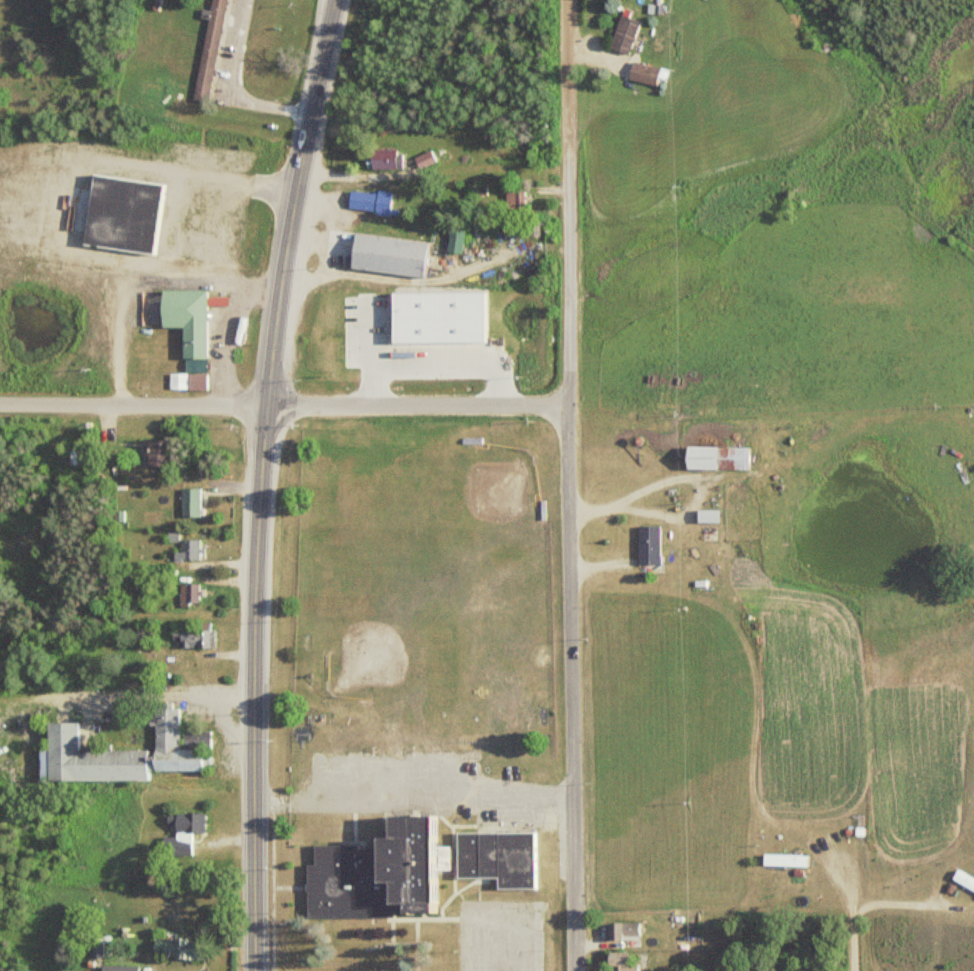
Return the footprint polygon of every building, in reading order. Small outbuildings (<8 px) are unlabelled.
[(193,100),(209,102),(225,0),(209,0),(193,100)] [(626,55),(637,22),(618,15),(606,49),(626,55)] [(627,80),(656,86),(659,68),(630,62),(627,80)] [(401,150),(368,150),(368,170),(401,170),(401,150)] [(92,173),(81,242),(149,253),(160,184),(92,173)] [(347,212),(389,213),(390,193),(348,191),(347,212)] [(348,267),(420,277),(425,241),(353,231),(348,267)] [(160,326),(179,326),(179,357),(204,357),(204,289),(160,289),(160,326)] [(746,446),(683,446),(683,470),(746,470),(746,446)] [(180,490),(180,519),(200,519),(200,490),(180,490)] [(659,564),(659,526),(637,526),(637,564),(659,564)] [(173,561),(200,561),(200,540),(181,540),(181,553),(173,553),(173,561)] [(178,584),(178,604),(199,604),(199,584),(178,584)] [(176,631),(176,648),(212,648),(212,631),(176,631)] [(44,780),(146,780),(147,771),(209,771),(209,730),(179,730),(179,708),(151,708),(151,750),(75,750),(75,722),(44,721),(44,780)] [(194,718),(195,723),(206,720),(204,715),(194,718)] [(190,856),(190,835),(204,835),(204,813),(163,813),(163,856),(190,856)] [(305,916),(436,913),(435,870),(448,870),(447,846),(435,846),(435,814),(382,815),(382,835),(369,835),(369,844),(313,846),(313,865),(304,865),(305,916)] [(494,888),(533,889),(534,832),(454,832),(454,877),(494,878),(494,888)] [(805,867),(805,855),(761,855),(761,867),(805,867)] [(956,868),(950,879),(973,894),(973,879),(956,868)] [(603,924),(603,942),(635,942),(635,924),(603,924)] [(202,958),(203,935),(150,934),(150,957),(202,958)] [(636,963),(629,963),(629,955),(613,955),(613,970),(636,970),(636,963)]
